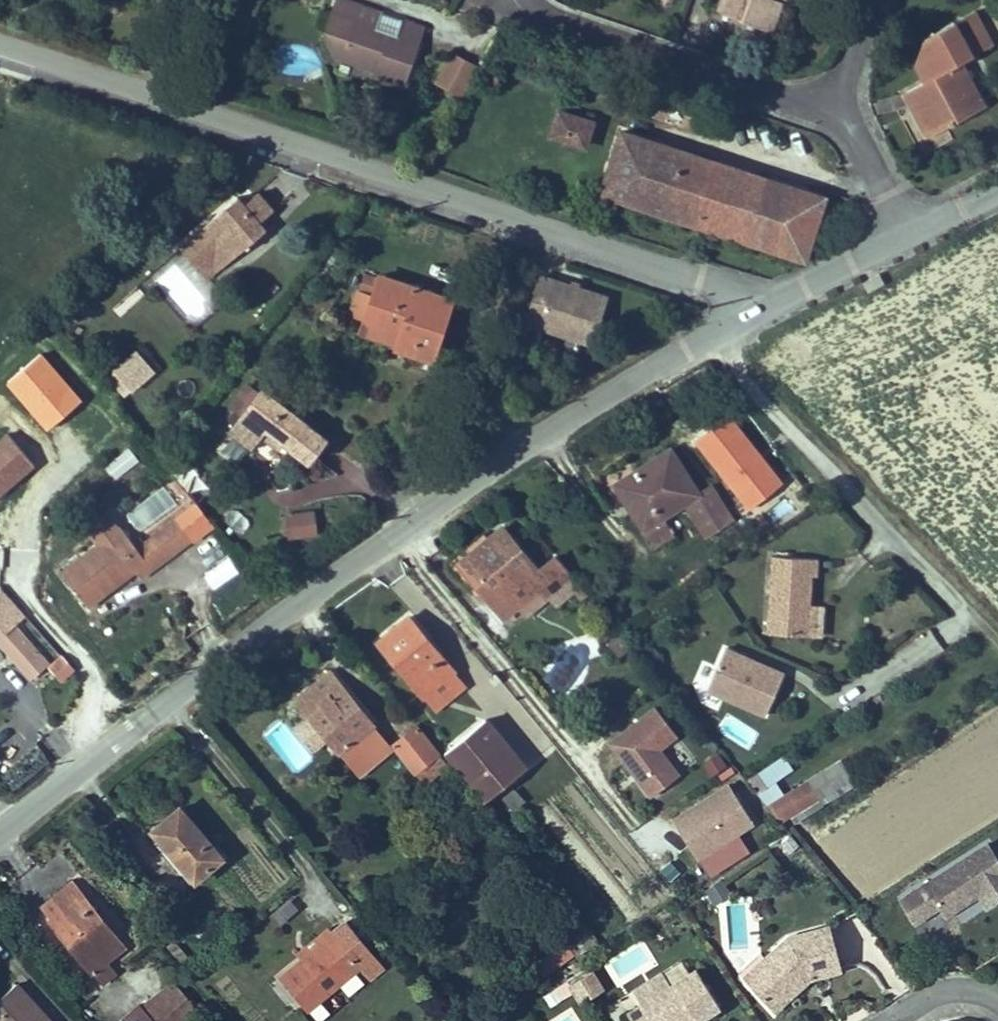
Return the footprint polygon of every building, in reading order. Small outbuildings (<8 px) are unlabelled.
[(346,0),(340,0),(327,38),(333,64),(335,59),(375,71),(374,76),(409,87),(428,25),(346,0)] [(726,13),(770,29),(779,0),(731,0),(726,13)] [(770,29),(780,33),(792,2),(787,0),(779,0),(770,29)] [(988,48),(970,14),(947,25),(963,60),(988,48)] [(920,40),(912,64),(921,82),(900,94),(922,136),(988,104),(963,60),(947,25),(920,40)] [(461,96),(480,63),(452,51),(436,83),(461,96)] [(333,64),(374,76),(375,71),(335,59),(333,64)] [(556,110),(549,143),(589,151),(596,119),(556,110)] [(594,151),(625,162),(637,128),(607,118),(594,151)] [(649,202),(726,227),(743,173),(667,148),(649,202)] [(743,173),(726,227),(803,252),(821,198),(743,173)] [(258,189),(246,200),(239,194),(183,246),(202,268),(216,255),(237,236),(248,247),(270,227),(265,221),(277,209),(258,189)] [(855,209),(821,198),(803,252),(824,260),(841,253),(855,209)] [(248,247),(237,236),(216,255),(227,266),(248,247)] [(611,295),(543,271),(524,324),(594,347),(611,295)] [(360,334),(435,358),(455,298),(380,274),(374,291),(369,308),(360,334)] [(369,308),(374,291),(359,286),(354,303),(369,308)] [(138,351),(106,377),(125,399),(157,373),(138,351)] [(253,446),(270,423),(312,453),(328,433),(265,387),(233,431),(253,446)] [(735,414),(695,438),(742,514),(782,490),(735,414)] [(312,453),(270,423),(264,430),(307,460),(312,453)] [(666,516),(688,501),(712,533),(733,517),(709,481),(694,491),(665,448),(611,483),(655,547),(676,531),(666,516)] [(200,500),(211,489),(189,468),(178,480),(200,500)] [(196,504),(135,544),(123,527),(109,508),(82,526),(96,544),(62,571),(89,607),(136,572),(143,579),(217,527),(196,504)] [(319,536),(317,511),(286,514),(287,539),(319,536)] [(459,564),(495,603),(508,616),(528,598),(549,579),(569,600),(583,587),(551,552),(538,564),(500,524),(459,564)] [(811,607),(812,578),(818,578),(819,557),(771,555),(769,632),(810,634),(811,607)] [(430,636),(411,614),(376,642),(396,665),(430,636)] [(33,680),(47,666),(0,615),(0,644),(33,680)] [(396,665),(435,713),(467,688),(430,636),(396,665)] [(786,670),(726,648),(710,690),(770,712),(786,670)] [(75,668),(63,655),(50,667),(62,680),(75,668)] [(362,776),(394,750),(332,671),(296,699),(362,776)] [(681,773),(660,748),(678,733),(655,707),(611,744),(655,796),(681,773)] [(260,734),(294,774),(313,759),(280,718),(260,734)] [(445,753),(485,801),(529,766),(491,718),(445,753)] [(444,760),(436,749),(422,732),(399,751),(421,778),(444,760)] [(709,777),(727,770),(721,755),(704,762),(709,777)] [(799,778),(811,793),(835,774),(823,759),(799,778)] [(779,819),(811,793),(799,778),(767,805),(779,819)] [(751,821),(727,782),(671,817),(694,855),(751,821)] [(510,813),(525,803),(515,788),(500,797),(510,813)] [(177,808),(151,830),(189,878),(215,858),(177,808)] [(790,833),(775,844),(787,861),(802,850),(790,833)] [(986,843),(900,905),(917,927),(941,909),(947,918),(980,894),(989,907),(997,901),(997,859),(986,843)] [(105,979),(96,968),(121,947),(72,881),(41,905),(53,921),(49,924),(96,986),(105,979)] [(723,881),(705,892),(714,907),(732,896),(723,881)] [(377,963),(347,921),(319,941),(325,948),(304,965),(283,980),(310,1015),(377,963)] [(838,972),(830,934),(785,943),(782,939),(760,958),(768,969),(750,983),(771,1009),(808,978),(838,972)] [(325,948),(319,941),(298,958),(304,965),(325,948)] [(615,984),(656,966),(645,941),(604,959),(615,984)] [(768,969),(760,958),(742,972),(750,983),(768,969)] [(697,968),(673,984),(663,968),(634,986),(643,999),(657,1020),(698,1020),(722,1006),(697,968)] [(568,984),(579,1001),(600,988),(589,971),(568,984)] [(18,983),(0,999),(0,1020),(54,1020),(18,983)] [(148,1006),(143,1001),(122,1018),(125,1020),(187,1020),(199,1012),(176,983),(148,1006)] [(643,999),(627,1009),(634,1020),(657,1020),(643,999)]
